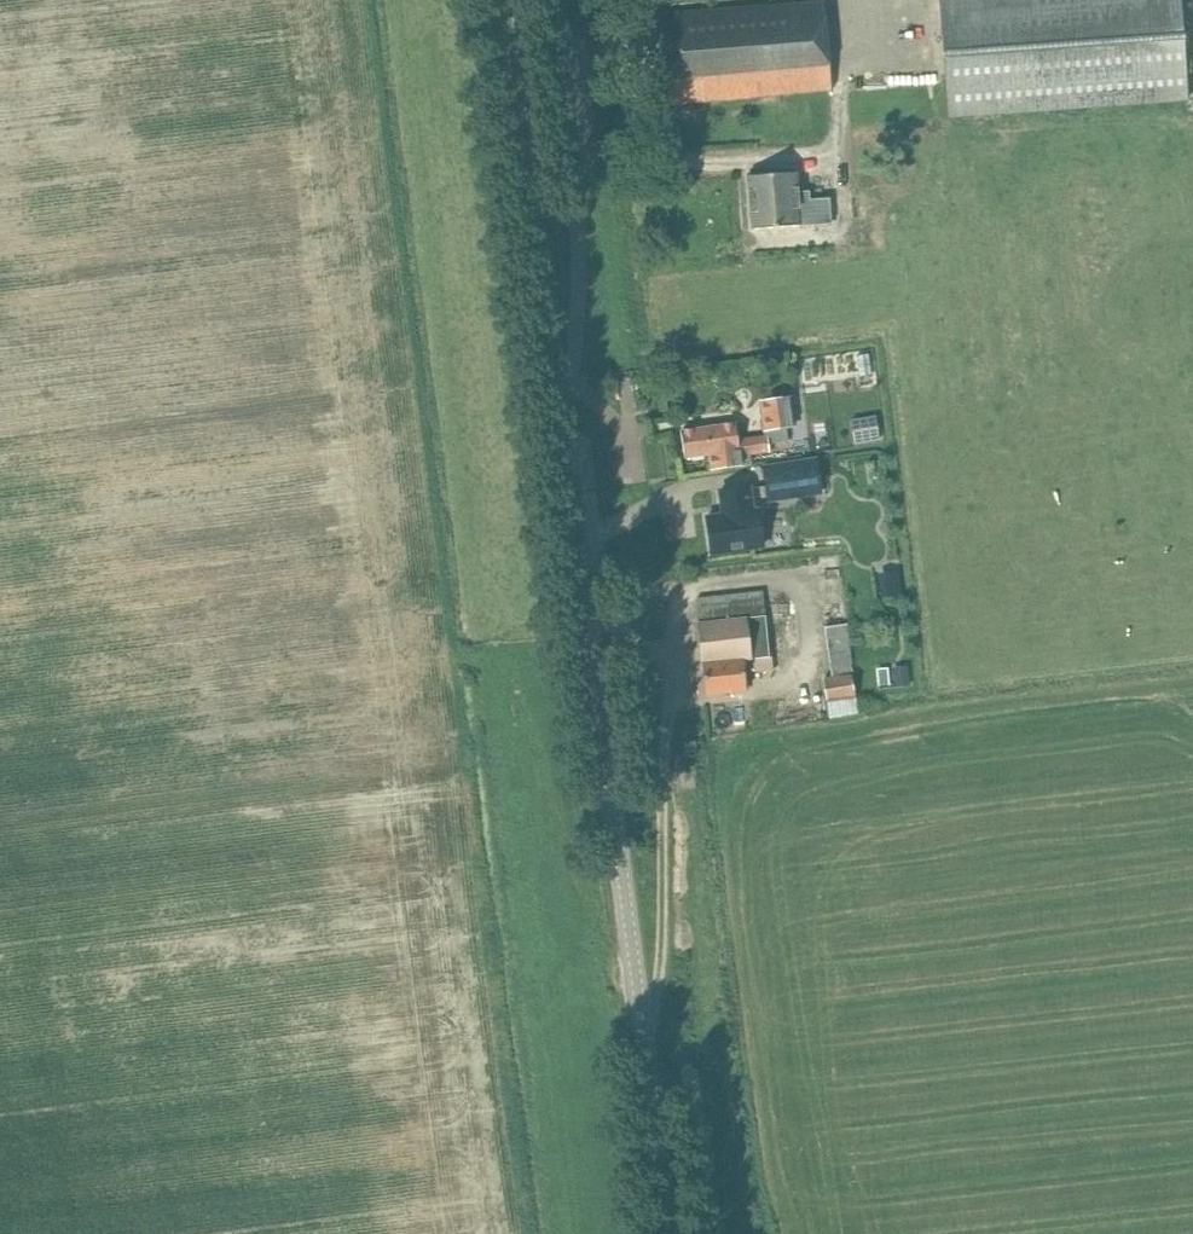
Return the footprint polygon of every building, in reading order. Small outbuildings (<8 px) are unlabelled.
[(695,103),(834,92),(826,0),(816,0),(664,13),(671,105),(695,103)] [(1187,101),(1180,0),(938,0),(947,119),(1187,101)] [(903,50),(903,60),(940,60),(940,50),(903,50)] [(1155,186),(1153,147),(1037,156),(1047,291),(1095,287),(1090,221),(1088,191),(1104,190),(1155,186)] [(797,192),(796,172),(771,174),(747,176),(751,229),(830,224),(829,198),(809,200),(809,191),(797,192)] [(868,397),(873,421),(898,414),(893,391),(868,397)] [(788,441),(786,428),(793,427),(789,397),(762,400),(767,435),(738,440),(736,423),(681,431),(685,457),(710,454),(712,469),(751,464),(750,454),(769,451),(768,444),(788,441)] [(818,457),(762,466),(768,503),(823,495),(818,457)] [(745,487),(716,491),(720,515),(703,518),(708,554),(759,547),(754,510),(749,511),(745,487)] [(706,695),(730,692),(746,690),(744,672),(772,669),(763,592),(720,597),(696,599),(706,695)] [(825,627),(832,678),(824,679),(826,700),(855,696),(846,625),(825,627)]
